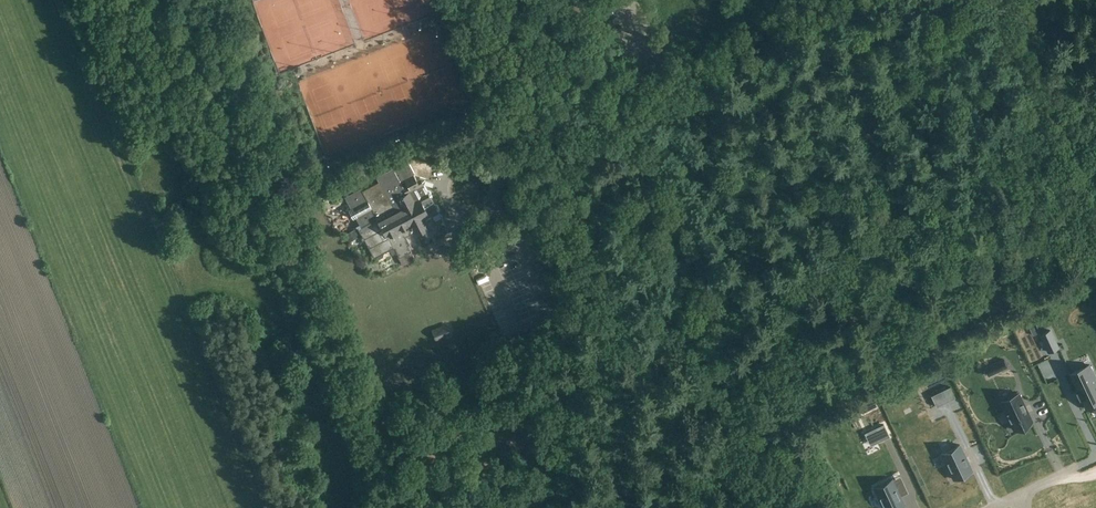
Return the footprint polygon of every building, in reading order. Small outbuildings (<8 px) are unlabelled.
[(361,227),(359,229),(375,258),(375,257),(376,257),(379,258),(383,256),(384,253),(384,252),(390,249),(391,250),(395,248),(400,257),(411,251),(404,237),(409,234),(407,231),(412,228),(416,234),(429,227),(425,218),(429,216),(431,217),(438,213),(439,211),(436,206),(434,205),(430,199),(431,196),(429,191),(426,191),(423,186),(425,181),(421,177),(417,179),(414,173),(415,173),(409,161),(395,169),(393,167),(377,176),(380,181),(364,189),(362,187),(358,189),(354,188),(350,191),(348,194),(345,196),(361,227)] [(430,220),(435,228),(448,221),(444,212),(430,220)] [(356,228),(345,234),(348,241),(360,235),(356,228)] [(1050,330),(1040,334),(1048,352),(1058,347),(1050,330)] [(1003,359),(997,361),(1001,369),(1007,367),(1003,359)] [(1071,373),(1079,390),(1077,390),(1078,391),(1079,390),(1082,397),(1081,398),(1081,399),(1083,398),(1087,408),(1095,404),(1095,405),(1095,377),(1090,364),(1071,373)] [(1019,393),(1001,401),(1014,429),(1032,421),(1019,393)] [(884,424),(865,433),(871,445),(889,436),(884,424)] [(960,444),(942,453),(954,479),(972,470),(960,444)] [(874,488),(884,507),(899,507),(905,505),(892,479),(874,488)]
